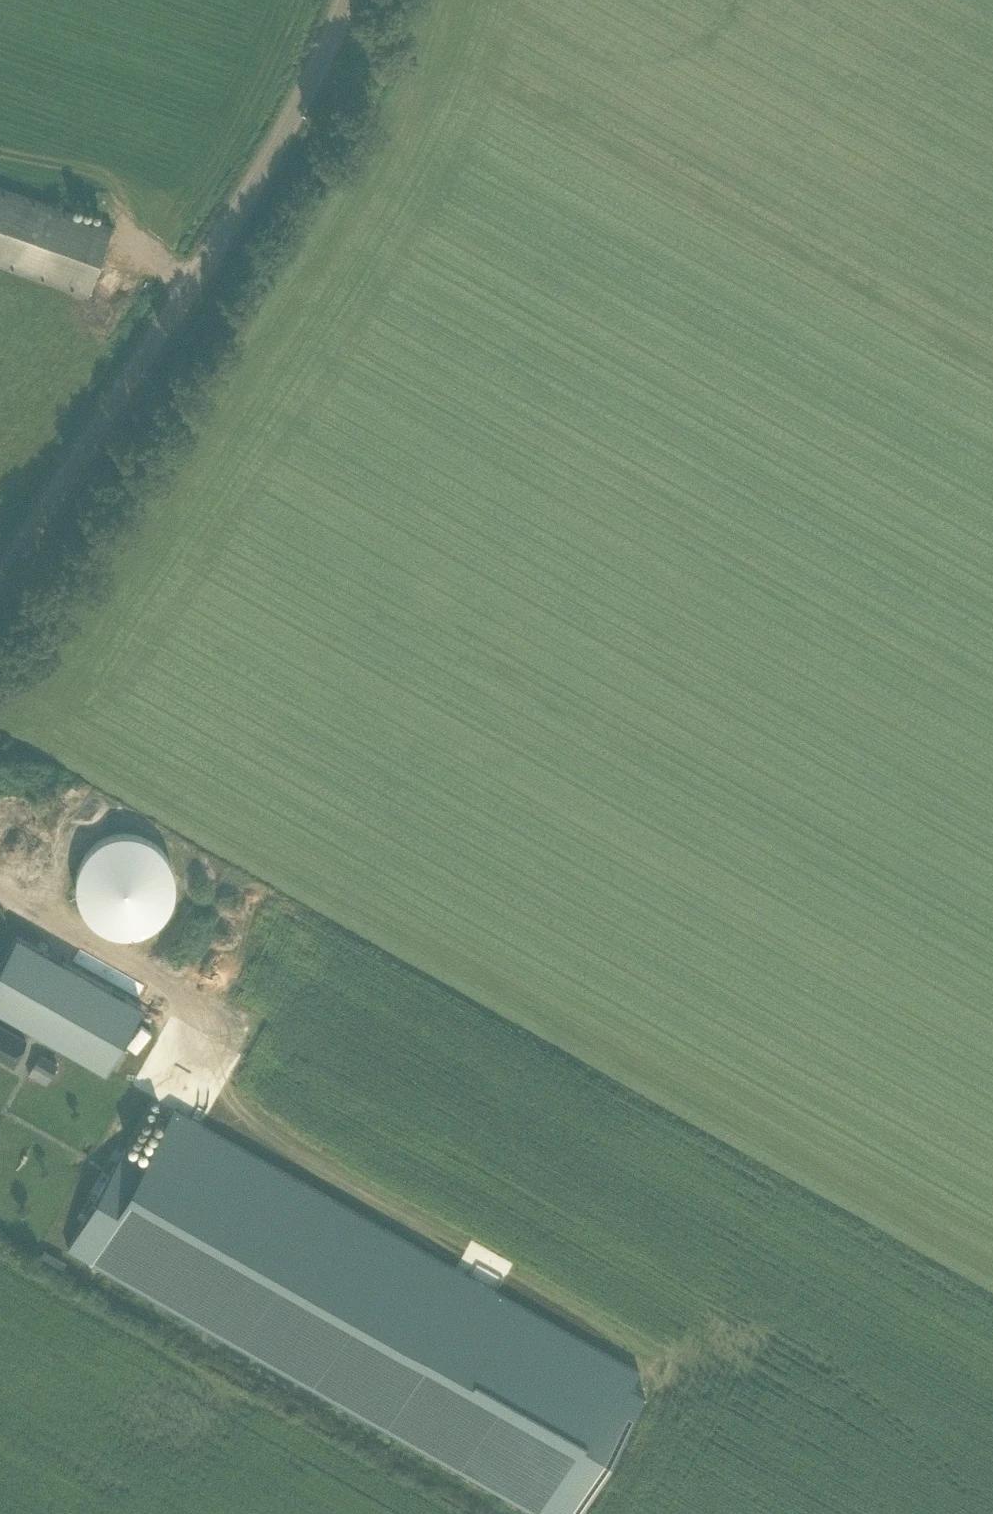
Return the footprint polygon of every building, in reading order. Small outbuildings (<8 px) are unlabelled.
[(112,227),(0,187),(0,263),(88,295),(112,227)] [(16,936),(0,965),(0,1010),(26,1025),(106,1070),(113,1058),(142,1007),(16,936)] [(25,1039),(0,1024),(0,1056),(12,1063),(17,1054),(25,1039)] [(54,1070),(57,1064),(40,1055),(33,1067),(44,1073),(50,1076),(54,1070)] [(67,1248),(538,1513),(558,1513),(639,1371),(173,1108),(145,1158),(125,1147),(67,1248)]
